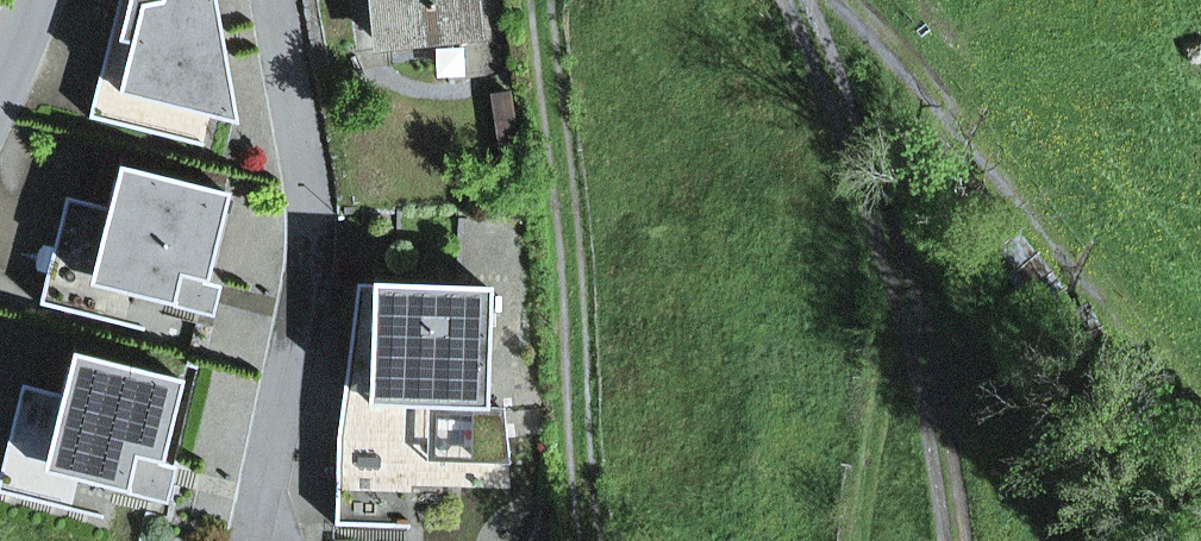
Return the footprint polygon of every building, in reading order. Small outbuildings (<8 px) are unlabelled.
[(119,94),(142,0),(119,0),(91,113),(112,119),(119,94)] [(119,94),(237,124),(214,0),(142,0),(119,94)] [(379,44),(474,33),(471,0),(374,0),(379,44)] [(109,208),(89,286),(116,292),(200,313),(229,195),(119,168),(109,208)] [(89,286),(109,208),(66,198),(40,305),(108,322),(116,292),(89,286)] [(337,436),(378,437),(379,407),(367,407),(371,285),(357,285),(337,436)] [(371,285),(367,407),(379,407),(439,409),(494,411),(492,464),(520,465),(503,409),(486,408),(490,289),(371,285)] [(183,382),(72,355),(63,395),(43,473),(72,480),(154,500),(183,382)] [(2,467),(0,476),(0,493),(65,509),(72,480),(43,473),(63,395),(22,385),(2,467)] [(438,462),(492,464),(494,411),(439,409),(438,462)]
